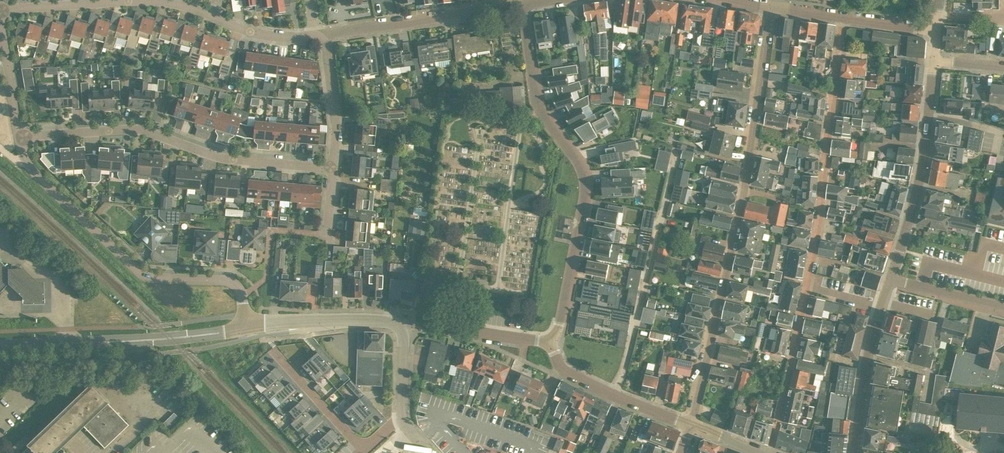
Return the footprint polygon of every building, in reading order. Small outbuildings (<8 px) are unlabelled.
[(235,1),(242,0),(243,8),(246,7),(246,8),(252,8),(252,6),(254,6),(254,0),(235,0),(235,1)] [(273,14),(271,0),(254,0),(254,6),(255,6),(254,2),(260,1),(261,9),(264,8),(264,10),(270,9),(270,7),(272,7),(273,14)] [(273,14),(275,14),(276,15),(282,14),(282,13),(284,12),(283,5),(290,4),(290,0),(271,0),(273,14)] [(628,28),(632,1),(627,0),(622,0),(620,13),(614,12),(614,22),(619,23),(618,27),(628,28)] [(632,1),(628,28),(629,26),(638,27),(639,23),(644,24),(646,14),(640,13),(642,0),(632,0),(632,1)] [(665,2),(654,0),(651,0),(648,23),(646,32),(660,34),(661,24),(665,2)] [(973,11),(983,11),(983,9),(1000,9),(1000,0),(973,0),(973,11)] [(607,2),(596,3),(600,33),(601,55),(602,55),(601,45),(605,45),(605,32),(607,32),(605,19),(610,18),(607,2)] [(679,4),(665,2),(661,24),(676,26),(679,4)] [(600,33),(596,3),(584,5),(586,21),(591,21),(596,56),(601,55),(600,33)] [(692,21),(696,21),(699,6),(684,4),(680,29),(690,31),(692,21)] [(699,6),(696,21),(701,22),(700,32),(703,33),(710,34),(710,28),(713,9),(699,6)] [(722,10),(721,18),(718,17),(716,28),(725,29),(724,37),(728,38),(726,50),(734,51),(736,42),(738,31),(733,30),(736,12),(722,10)] [(581,29),(578,29),(575,12),(560,14),(564,42),(575,41),(576,46),(583,45),(581,29)] [(740,43),(746,44),(749,23),(751,23),(752,14),(741,13),(739,31),(742,32),(740,43)] [(749,23),(746,44),(757,45),(759,34),(761,20),(759,15),(752,14),(751,23),(749,23)] [(147,49),(156,18),(146,15),(145,18),(142,17),(140,24),(133,22),(134,19),(133,19),(125,47),(135,50),(137,43),(139,37),(149,40),(148,46),(147,49)] [(125,47),(133,19),(124,16),(123,18),(120,17),(118,25),(110,23),(111,20),(103,48),(113,50),(116,38),(127,41),(125,47)] [(103,48),(111,20),(101,18),(100,20),(97,19),(95,26),(88,24),(89,22),(88,22),(80,49),(90,52),(94,39),(104,42),(103,48)] [(167,55),(177,20),(168,18),(167,20),(164,19),(162,26),(154,24),(156,18),(147,49),(157,52),(160,39),(171,42),(167,55)] [(784,36),(782,50),(789,51),(791,37),(793,20),(780,18),(777,35),(784,36)] [(80,49),(88,22),(79,19),(78,21),(75,20),(73,28),(65,26),(66,23),(58,50),(68,53),(71,41),(82,44),(80,49)] [(58,50),(66,23),(56,20),(55,23),(52,22),(50,29),(43,27),(43,25),(35,52),(45,55),(49,42),(59,45),(58,50)] [(187,65),(198,26),(188,23),(187,26),(184,25),(182,32),(175,30),(177,20),(167,55),(177,58),(181,45),(191,48),(187,65)] [(535,23),(538,42),(557,39),(555,21),(549,22),(549,20),(535,23)] [(35,52),(43,25),(33,22),(33,25),(30,24),(29,26),(18,23),(15,33),(17,45),(25,48),(26,44),(36,47),(35,52)] [(809,42),(808,49),(810,49),(809,55),(813,56),(818,24),(802,22),(799,40),(809,42)] [(825,59),(827,49),(833,50),(836,27),(820,25),(818,39),(816,47),(815,57),(814,57),(810,85),(814,85),(818,61),(824,62),(824,59),(825,59)] [(200,55),(211,58),(217,36),(207,33),(207,35),(204,34),(202,42),(194,40),(198,26),(187,65),(197,67),(200,55)] [(944,36),(944,39),(967,41),(968,29),(946,27),(945,36),(944,36)] [(896,56),(913,58),(925,59),(927,41),(923,38),(908,36),(899,35),(899,34),(883,32),(873,31),(872,32),(863,31),(862,40),(871,41),(871,42),(897,45),(896,56)] [(489,35),(469,38),(468,33),(453,35),(455,61),(464,61),(464,55),(492,51),(489,35)] [(676,45),(674,57),(680,58),(690,60),(691,57),(678,54),(680,45),(682,45),(683,39),(685,37),(685,34),(682,33),(681,35),(678,34),(676,45)] [(217,36),(211,58),(221,61),(218,73),(228,76),(235,51),(227,49),(229,42),(226,41),(227,39),(217,36)] [(706,36),(705,46),(713,48),(714,38),(706,36)] [(986,50),(994,50),(995,38),(987,37),(986,50)] [(437,38),(431,39),(435,68),(434,62),(449,60),(446,39),(437,41),(437,38)] [(413,58),(414,65),(417,88),(423,88),(421,76),(422,76),(421,70),(435,68),(431,39),(425,39),(426,42),(416,43),(418,57),(413,58)] [(967,41),(944,39),(944,42),(943,51),(975,54),(976,46),(967,45),(967,41)] [(389,52),(383,53),(385,66),(386,66),(387,72),(390,75),(400,73),(399,67),(404,67),(403,62),(411,61),(410,52),(402,53),(401,48),(398,48),(397,45),(388,47),(389,52)] [(799,47),(791,46),(789,65),(796,66),(799,47)] [(743,59),(742,64),(742,67),(754,69),(755,61),(745,59),(746,49),(744,59),(743,59)] [(377,74),(374,58),(369,58),(368,52),(361,53),(361,50),(355,51),(355,54),(351,54),(352,59),(348,59),(351,75),(353,75),(353,81),(362,80),(361,76),(377,74)] [(238,51),(235,72),(244,73),(244,70),(254,71),(255,71),(257,54),(238,51)] [(265,77),(265,73),(268,56),(257,54),(255,71),(254,71),(254,76),(265,77)] [(265,73),(276,74),(278,57),(268,56),(265,73)] [(276,74),(287,76),(289,59),(278,57),(276,74)] [(716,57),(715,65),(728,66),(728,58),(716,57)] [(552,67),(564,66),(564,58),(552,58),(552,67)] [(898,66),(899,63),(899,58),(892,58),(891,66),(898,66)] [(287,76),(297,78),(300,60),(289,59),(287,76)] [(867,61),(843,59),(841,78),(853,79),(853,75),(866,76),(867,61)] [(316,80),(317,75),(318,63),(300,60),(297,78),(296,88),(301,89),(304,79),(308,79),(316,80)] [(554,76),(548,77),(550,88),(556,87),(568,85),(567,75),(578,73),(577,65),(553,68),(554,76)] [(908,83),(923,85),(924,66),(910,65),(909,74),(896,73),(896,77),(890,76),(890,82),(908,83)] [(743,91),(745,75),(720,71),(720,68),(714,67),(712,79),(720,80),(719,87),(743,91)] [(31,68),(21,69),(23,79),(25,92),(35,90),(33,78),(31,68)] [(778,84),(787,86),(788,83),(786,83),(787,75),(770,72),(769,79),(778,81),(778,84)] [(872,73),(872,80),(868,80),(868,87),(879,87),(879,73),(872,73)] [(609,75),(598,75),(598,83),(610,83),(609,75)] [(69,88),(58,89),(59,107),(72,106),(71,99),(78,98),(77,79),(69,80),(69,88)] [(855,91),(861,91),(860,100),(864,97),(865,92),(864,91),(865,80),(856,79),(856,82),(841,80),(839,98),(854,99),(855,91)] [(111,89),(100,90),(101,109),(114,108),(113,100),(120,99),(119,80),(111,81),(111,89)] [(128,107),(140,108),(143,82),(138,81),(138,90),(129,89),(128,107)] [(559,96),(553,98),(557,109),(566,106),(575,103),(574,103),(571,93),(582,89),(580,81),(568,85),(556,87),(558,95),(559,96)] [(101,109),(100,90),(89,91),(88,82),(80,83),(82,102),(88,102),(89,109),(101,109)] [(143,82),(140,108),(153,110),(154,91),(146,90),(147,82),(143,82)] [(696,82),(695,89),(713,92),(714,85),(696,82)] [(810,102),(809,106),(825,109),(826,97),(812,94),(813,87),(789,82),(787,93),(803,96),(803,100),(810,102)] [(975,83),(975,98),(983,98),(983,83),(975,83)] [(652,92),(653,85),(643,84),(642,90),(652,92)] [(905,88),(891,87),(890,97),(903,98),(902,102),(921,104),(922,86),(906,84),(905,88)] [(47,108),(59,107),(58,89),(46,90),(46,85),(38,85),(38,96),(46,95),(47,108)] [(990,102),(1003,104),(1003,87),(992,85),(990,102)] [(461,107),(500,104),(500,108),(524,107),(523,86),(499,88),(499,90),(476,92),(476,95),(460,97),(461,107)] [(712,98),(713,92),(695,89),(695,90),(692,89),(691,98),(698,99),(698,96),(712,98)] [(613,104),(624,105),(625,92),(614,91),(613,104)] [(638,91),(635,106),(648,108),(650,93),(638,91)] [(666,93),(654,91),(652,104),(664,106),(666,93)] [(570,114),(565,116),(570,126),(583,120),(587,118),(586,115),(583,110),(582,109),(590,104),(589,96),(588,95),(574,103),(575,103),(566,106),(570,114)] [(165,113),(183,119),(188,102),(190,98),(184,97),(183,101),(173,98),(172,102),(169,101),(165,113)] [(253,97),(252,104),(260,105),(261,98),(253,97)] [(776,99),(766,97),(764,105),(775,107),(776,99)] [(724,107),(723,113),(747,116),(748,111),(746,110),(747,105),(730,103),(731,101),(718,99),(717,106),(724,107)] [(947,100),(946,114),(971,116),(971,108),(963,108),(964,102),(947,100)] [(183,119),(194,122),(199,106),(188,102),(183,119)] [(825,109),(809,106),(809,109),(806,108),(806,106),(790,102),(789,105),(792,106),(790,115),(823,122),(825,109)] [(844,107),(843,115),(862,117),(863,110),(855,109),(856,103),(848,102),(848,108),(844,107)] [(204,126),(214,129),(219,112),(212,110),(214,104),(211,103),(209,109),(204,126)] [(903,112),(902,119),(918,121),(920,107),(883,103),(882,110),(903,112)] [(194,122),(204,126),(209,109),(199,106),(194,122)] [(478,117),(485,118),(486,109),(479,108),(478,117)] [(618,115),(615,109),(605,114),(606,116),(600,119),(597,113),(583,121),(585,125),(575,130),(586,143),(597,137),(595,132),(597,131),(615,122),(619,120),(617,116),(618,115)] [(386,117),(387,119),(404,117),(404,110),(379,112),(379,118),(386,117)] [(642,110),(640,121),(647,123),(648,117),(651,118),(652,112),(642,110)] [(692,121),(710,125),(712,116),(688,111),(687,119),(692,121)] [(214,129),(224,132),(230,115),(219,112),(214,129)] [(747,116),(723,113),(722,117),(716,116),(714,124),(728,126),(728,125),(744,127),(745,122),(746,121),(747,116)] [(766,114),(764,115),(763,122),(765,124),(765,125),(779,127),(787,128),(789,117),(767,113),(766,114)] [(224,132),(244,138),(246,125),(248,116),(243,115),(239,118),(230,115),(224,132)] [(308,126),(306,144),(325,145),(326,133),(319,132),(319,127),(315,127),(316,116),(309,115),(309,126),(308,126)] [(836,117),(834,136),(851,138),(852,128),(857,128),(862,129),(863,122),(863,118),(862,118),(843,115),(842,115),(842,117),(836,117)] [(263,140),(274,141),(276,123),(269,123),(269,117),(266,117),(265,122),(263,140)] [(274,141),(285,142),(287,124),(286,124),(287,119),(277,118),(276,123),(274,141)] [(353,123),(352,131),(355,131),(355,134),(379,136),(385,137),(386,120),(369,118),(367,118),(367,125),(357,124),(353,123)] [(244,138),(263,140),(265,122),(254,121),(254,126),(246,125),(244,138)] [(710,125),(692,121),(691,128),(708,132),(710,125)] [(968,143),(960,141),(963,127),(937,121),(935,141),(959,146),(959,148),(980,152),(984,132),(971,129),(968,143)] [(809,138),(821,140),(822,124),(813,122),(809,138)] [(285,142),(296,143),(297,125),(287,124),(285,142)] [(296,143),(306,144),(308,126),(297,125),(296,143)] [(892,141),(900,142),(916,143),(918,127),(902,125),(901,132),(893,132),(892,141)] [(705,139),(733,146),(735,136),(716,131),(713,141),(705,139)] [(870,133),(869,141),(872,141),(883,142),(884,134),(876,134),(870,133)] [(355,134),(354,144),(366,145),(366,151),(377,152),(377,145),(379,146),(379,136),(355,134)] [(733,146),(705,139),(703,145),(712,147),(710,152),(730,157),(733,146)] [(605,155),(601,156),(603,164),(602,164),(602,165),(608,164),(609,167),(618,165),(618,162),(624,161),(622,152),(637,149),(635,140),(609,145),(610,148),(606,149),(606,150),(607,154),(605,155)] [(831,155),(856,158),(857,151),(851,150),(852,143),(833,141),(831,155)] [(861,141),(859,158),(870,160),(871,151),(872,142),(869,142),(861,141)] [(679,148),(705,155),(706,150),(680,143),(679,148)] [(958,148),(952,147),(936,144),(933,158),(955,162),(958,148)] [(41,157),(40,159),(50,170),(52,173),(64,172),(65,171),(65,169),(73,169),(72,145),(63,146),(63,148),(59,148),(60,165),(54,165),(54,152),(41,153),(41,157)] [(81,145),(72,145),(73,169),(81,168),(82,173),(84,177),(84,183),(91,183),(91,164),(85,165),(85,154),(84,147),(81,147),(81,145)] [(91,164),(91,183),(98,183),(100,181),(101,174),(101,169),(109,170),(111,146),(103,145),(102,148),(99,148),(98,154),(97,165),(91,164)] [(111,146),(109,170),(117,170),(117,175),(119,179),(127,180),(129,163),(123,162),(124,150),(120,149),(120,147),(111,146)] [(665,152),(662,162),(669,163),(672,153),(671,153),(673,148),(672,148),(666,146),(665,151),(665,152)] [(798,156),(799,156),(800,149),(789,146),(785,164),(796,166),(798,156)] [(915,150),(899,148),(893,148),(893,152),(898,152),(897,162),(914,164),(915,150)] [(800,149),(799,156),(802,157),(800,169),(795,169),(794,173),(804,174),(804,172),(818,173),(819,159),(809,158),(810,153),(800,149)] [(140,175),(148,175),(151,152),(142,151),(141,153),(138,153),(137,167),(131,166),(130,179),(138,179),(140,176),(140,175)] [(352,156),(351,166),(372,168),(372,158),(376,158),(377,152),(366,151),(365,157),(352,156)] [(694,154),(683,151),(681,158),(692,161),(694,154)] [(151,152),(148,175),(157,176),(156,177),(158,181),(166,182),(167,172),(161,171),(163,155),(159,155),(160,153),(151,152)] [(757,157),(754,171),(769,174),(770,169),(778,171),(781,162),(772,160),(757,157)] [(831,168),(838,169),(840,157),(833,157),(831,168)] [(899,184),(898,185),(909,188),(913,167),(897,165),(897,164),(879,161),(878,168),(874,167),(872,177),(887,179),(887,181),(899,184)] [(945,187),(958,189),(960,175),(949,172),(949,173),(946,172),(947,164),(933,161),(929,184),(945,187)] [(988,162),(987,170),(994,171),(995,164),(988,162)] [(187,188),(189,164),(180,163),(180,166),(176,166),(175,178),(169,178),(168,195),(175,195),(178,191),(179,187),(187,188)] [(198,165),(189,164),(187,188),(195,189),(195,190),(197,194),(205,195),(206,184),(200,184),(201,168),(198,167),(198,165)] [(721,179),(738,183),(742,168),(739,167),(725,164),(723,170),(707,166),(705,175),(721,179)] [(372,168),(351,166),(350,176),(371,178),(372,168)] [(611,179),(603,179),(604,196),(633,195),(633,194),(635,194),(635,186),(632,186),(632,178),(631,178),(631,169),(621,169),(622,178),(611,179)] [(684,187),(687,187),(690,172),(677,169),(674,185),(675,185),(684,187)] [(769,174),(754,171),(751,185),(772,189),(775,175),(769,174)] [(217,196),(225,197),(227,173),(219,172),(218,175),(215,174),(214,188),(208,188),(207,200),(214,201),(217,197),(217,196)] [(227,173),(225,197),(234,197),(233,199),(235,203),(243,203),(244,195),(238,194),(240,176),(236,176),(236,174),(227,173)] [(851,174),(849,188),(858,190),(860,175),(851,174)] [(791,189),(798,190),(816,192),(817,177),(803,176),(803,186),(792,185),(791,189)] [(988,219),(1003,223),(1003,178),(998,177),(988,219)] [(254,202),(257,203),(259,181),(248,180),(246,197),(254,198),(254,202)] [(261,199),(268,199),(270,182),(259,181),(257,203),(261,203),(261,199)] [(736,200),(738,187),(714,181),(713,189),(704,187),(703,192),(709,194),(736,200)] [(268,199),(279,200),(280,183),(270,182),(268,199)] [(279,200),(290,201),(291,184),(280,183),(279,200)] [(291,184),(290,201),(297,202),(296,209),(300,209),(300,206),(302,185),(291,184)] [(882,195),(881,201),(883,202),(890,205),(891,200),(904,204),(908,190),(889,184),(886,196),(882,195)] [(302,185),(300,206),(319,208),(320,199),(321,187),(308,185),(302,185)] [(828,185),(826,200),(846,203),(848,188),(828,185)] [(349,188),(348,198),(373,200),(374,191),(369,190),(349,188)] [(977,189),(975,200),(985,203),(988,191),(977,189)] [(816,192),(798,190),(797,204),(815,206),(816,192)] [(984,212),(965,208),(965,206),(958,205),(960,199),(959,197),(927,190),(923,208),(943,212),(943,213),(977,221),(981,222),(984,212)] [(736,200),(709,194),(706,208),(733,214),(736,200)] [(162,207),(174,207),(174,196),(162,196),(162,207)] [(349,209),(348,214),(373,217),(373,212),(372,212),(373,200),(348,198),(345,198),(345,204),(348,204),(347,208),(349,209)] [(857,206),(876,211),(878,204),(866,200),(866,201),(858,199),(857,206)] [(883,202),(880,211),(900,217),(904,204),(891,200),(890,205),(883,202)] [(985,203),(975,200),(973,206),(984,209),(985,203)] [(773,224),(773,225),(783,227),(789,205),(774,201),(770,220),(767,219),(770,207),(749,203),(745,218),(766,222),(773,224)] [(667,215),(674,217),(677,204),(670,202),(667,215)] [(203,214),(204,206),(186,204),(185,211),(203,214)] [(597,220),(605,222),(617,224),(619,212),(623,213),(624,207),(608,205),(608,206),(607,205),(606,209),(599,208),(597,220)] [(836,210),(830,208),(827,219),(842,222),(845,213),(849,214),(851,208),(838,205),(836,210)] [(428,209),(413,207),(412,215),(427,217),(428,209)] [(856,207),(853,216),(860,217),(862,208),(856,207)] [(180,221),(180,211),(169,210),(159,209),(158,216),(167,224),(179,224),(179,221),(180,221)] [(656,218),(657,212),(650,210),(644,209),(643,215),(655,217),(656,218)] [(944,216),(944,214),(922,210),(917,224),(947,231),(949,226),(975,232),(977,222),(964,219),(950,216),(950,218),(944,216)] [(194,213),(180,211),(180,221),(190,222),(190,219),(193,220),(194,213)] [(270,226),(277,227),(277,221),(277,217),(273,217),(273,211),(267,211),(267,217),(271,217),(270,226)] [(798,220),(787,218),(786,225),(797,227),(811,229),(814,213),(799,211),(798,220)] [(343,222),(342,230),(370,233),(371,220),(372,221),(373,217),(348,214),(348,221),(346,220),(346,223),(343,222)] [(714,220),(702,217),(700,224),(729,230),(732,218),(716,214),(714,220)] [(883,225),(882,230),(895,234),(899,221),(876,214),(873,222),(883,225)] [(267,228),(267,220),(259,219),(258,231),(245,229),(244,244),(240,243),(238,241),(230,240),(229,248),(239,249),(238,260),(241,264),(252,265),(255,262),(257,248),(261,248),(262,231),(267,228)] [(415,238),(424,239),(427,222),(410,219),(409,225),(417,226),(415,238)] [(164,233),(164,232),(164,231),(163,230),(153,221),(152,220),(151,220),(150,220),(149,220),(148,221),(139,231),(138,232),(138,233),(138,234),(138,235),(139,236),(155,251),(153,252),(153,253),(153,254),(152,255),(152,256),(153,257),(153,258),(154,259),(155,260),(156,260),(157,260),(158,260),(165,261),(165,246),(160,246),(156,242),(163,235),(164,234),(164,233)] [(745,221),(741,236),(762,241),(765,227),(757,225),(758,224),(745,221)] [(595,225),(593,238),(613,242),(617,224),(605,222),(604,227),(595,225)] [(687,234),(695,236),(698,224),(690,222),(687,234)] [(783,227),(773,225),(771,230),(782,233),(783,227)] [(794,228),(790,244),(808,248),(811,232),(794,228)] [(370,233),(342,230),(342,238),(344,238),(344,240),(346,241),(345,246),(368,248),(370,233)] [(873,250),(889,255),(894,240),(868,232),(866,240),(875,243),(873,250)] [(204,261),(212,262),(215,260),(216,249),(225,250),(226,240),(215,239),(216,234),(197,233),(195,251),(203,252),(202,259),(204,261)] [(831,241),(843,243),(844,236),(832,234),(831,241)] [(844,242),(853,244),(855,237),(846,234),(844,242)] [(699,246),(705,248),(703,256),(723,260),(726,247),(711,243),(712,237),(702,235),(701,241),(699,246)] [(762,241),(741,236),(737,251),(751,254),(751,252),(759,254),(762,241)] [(592,240),(590,253),(591,253),(597,255),(596,259),(617,263),(617,264),(619,255),(618,255),(611,253),(613,244),(593,240),(592,240)] [(822,241),(819,255),(834,258),(836,251),(842,252),(843,245),(822,241)] [(781,245),(780,245),(779,251),(786,252),(787,245),(782,244),(781,245)] [(661,246),(657,259),(667,261),(670,249),(661,246)] [(850,256),(849,262),(882,273),(887,256),(853,246),(850,256)] [(275,248),(274,267),(284,268),(285,249),(275,248)] [(790,248),(787,262),(805,266),(808,252),(790,248)] [(640,249),(637,265),(647,267),(650,251),(640,249)] [(363,274),(368,274),(367,297),(381,297),(382,275),(383,268),(373,267),(373,266),(371,266),(371,254),(364,254),(364,256),(359,256),(359,261),(363,261),(363,274)] [(841,260),(849,262),(850,256),(843,254),(841,260)] [(733,272),(751,276),(753,266),(758,268),(760,261),(755,260),(736,256),(733,272)] [(9,283),(9,280),(19,280),(19,269),(8,269),(0,261),(0,292),(9,283)] [(323,296),(339,297),(340,278),(332,278),(333,261),(326,261),(324,277),(323,296)] [(594,280),(605,282),(609,265),(588,261),(586,273),(595,275),(594,280)] [(654,270),(666,272),(668,263),(656,261),(654,270)] [(687,268),(698,271),(719,276),(722,266),(701,261),(700,265),(688,262),(687,268)] [(405,271),(406,264),(392,262),(391,269),(405,271)] [(805,266),(787,262),(785,276),(802,280),(805,266)] [(309,264),(308,277),(321,278),(322,265),(309,264)] [(354,266),(354,279),(347,279),(347,296),(360,296),(360,279),(360,266),(354,266)] [(635,277),(632,289),(638,290),(642,271),(630,268),(629,275),(635,277)] [(9,280),(9,283),(24,298),(25,304),(46,304),(45,282),(39,282),(24,269),(19,269),(19,280),(9,280)] [(390,280),(388,298),(400,299),(402,281),(403,272),(389,270),(388,280),(390,280)] [(775,270),(773,279),(774,280),(774,281),(780,282),(783,271),(775,270)] [(687,275),(685,284),(686,286),(691,287),(692,285),(716,290),(719,279),(694,273),(685,271),(684,275),(687,275)] [(402,281),(400,299),(412,300),(414,282),(409,282),(410,273),(403,272),(402,281)] [(836,279),(847,282),(849,277),(849,275),(839,272),(836,279)] [(849,277),(847,282),(855,285),(860,287),(861,286),(877,291),(881,277),(866,272),(864,281),(856,278),(856,279),(849,277)] [(292,299),(294,275),(293,282),(287,282),(288,275),(282,274),(280,298),(284,299),(286,300),(290,301),(292,299)] [(294,275),(292,299),(293,299),(295,301),(298,301),(300,300),(304,300),(306,276),(294,275)] [(754,279),(753,286),(753,287),(772,291),(774,281),(774,280),(773,279),(765,277),(764,281),(754,279)] [(784,280),(781,294),(799,298),(802,284),(784,280)] [(589,287),(584,286),(582,291),(583,291),(581,298),(598,301),(599,293),(609,295),(607,303),(616,305),(620,287),(590,281),(589,287)] [(753,287),(753,286),(749,286),(731,281),(727,298),(745,302),(748,290),(771,295),(772,291),(753,287)] [(690,303),(687,314),(696,316),(696,317),(708,320),(711,309),(709,308),(710,304),(698,301),(699,295),(694,294),(691,304),(690,303)] [(768,302),(767,309),(769,310),(771,310),(777,312),(777,311),(778,308),(796,312),(799,298),(781,294),(779,305),(769,303),(768,302)] [(649,298),(647,307),(655,309),(657,300),(649,298)] [(840,305),(811,298),(807,314),(822,318),(822,316),(828,318),(829,312),(838,314),(840,305)] [(748,307),(726,302),(723,319),(744,324),(748,307)] [(575,317),(573,325),(576,326),(574,334),(590,337),(590,336),(591,329),(592,328),(587,327),(589,317),(604,320),(603,325),(610,326),(610,328),(620,330),(628,332),(632,313),(591,305),(591,306),(589,312),(580,311),(579,310),(577,317),(575,317)] [(840,305),(838,314),(850,317),(852,308),(840,305)] [(655,314),(656,310),(644,307),(642,314),(655,317),(655,314)] [(771,310),(769,319),(778,321),(777,324),(792,327),(795,316),(780,312),(777,312),(771,310)] [(696,316),(687,314),(685,324),(683,324),(680,335),(702,340),(704,329),(702,329),(703,324),(695,322),(696,317),(696,316)] [(836,323),(834,331),(835,330),(845,333),(844,335),(849,336),(843,355),(858,360),(863,338),(869,317),(857,314),(853,325),(837,321),(837,323),(836,323)] [(911,331),(912,331),(914,321),(910,320),(911,317),(903,315),(902,318),(888,314),(884,330),(897,333),(897,336),(909,340),(911,331)] [(821,327),(834,331),(836,323),(822,319),(821,322),(806,318),(803,333),(819,337),(821,327)] [(719,336),(733,339),(735,333),(745,335),(745,334),(755,337),(756,329),(746,326),(747,326),(722,320),(719,336)] [(913,352),(910,363),(931,369),(935,356),(929,354),(931,346),(934,336),(937,324),(922,320),(922,322),(921,321),(916,342),(913,352)] [(914,339),(916,342),(921,321),(915,320),(914,321),(912,331),(916,332),(914,339)] [(944,320),(941,334),(964,339),(967,326),(944,320)] [(759,322),(756,336),(762,338),(762,337),(764,338),(767,324),(759,322)] [(949,382),(962,385),(982,387),(983,383),(1003,388),(1003,326),(994,324),(992,332),(988,330),(986,335),(989,336),(988,341),(982,339),(977,359),(964,355),(957,353),(949,382)] [(766,338),(766,339),(788,344),(791,331),(778,328),(775,340),(766,338)] [(649,337),(663,341),(664,339),(669,341),(670,336),(650,331),(649,337)] [(381,386),(383,333),(358,332),(358,333),(357,349),(357,362),(356,385),(381,386)] [(908,344),(909,340),(897,336),(883,332),(881,340),(898,345),(899,342),(908,344)] [(762,338),(756,336),(753,348),(759,349),(762,338)] [(941,337),(934,336),(931,346),(939,348),(941,337)] [(802,338),(797,358),(812,362),(814,354),(818,355),(820,349),(823,349),(824,344),(802,338)] [(682,352),(698,356),(701,343),(681,339),(679,344),(684,346),(682,352)] [(788,344),(766,339),(763,351),(785,356),(788,344)] [(897,349),(898,345),(881,340),(877,354),(901,361),(904,350),(897,349)] [(436,376),(440,376),(446,345),(431,342),(423,379),(435,382),(436,376)] [(721,348),(718,360),(739,365),(740,360),(746,362),(748,353),(729,349),(721,348)] [(456,376),(453,375),(450,391),(464,394),(462,403),(464,403),(474,369),(470,368),(473,353),(460,350),(456,366),(458,366),(456,376)] [(905,362),(910,363),(913,352),(908,350),(905,362)] [(317,351),(309,358),(323,373),(331,366),(317,351)] [(666,369),(668,356),(668,352),(663,351),(660,367),(659,367),(658,373),(665,374),(666,369)] [(478,391),(490,360),(481,356),(475,371),(479,373),(474,385),(480,387),(478,391)] [(674,357),(668,356),(666,369),(672,370),(674,357)] [(309,358),(301,365),(315,380),(323,373),(309,358)] [(488,383),(491,384),(499,364),(490,360),(478,391),(484,393),(488,383)] [(799,361),(797,369),(824,376),(826,367),(799,361)] [(872,383),(910,390),(909,393),(919,395),(923,376),(913,373),(911,380),(895,377),(897,368),(876,362),(872,383)] [(263,363),(247,377),(254,385),(259,380),(266,388),(277,379),(282,374),(275,367),(270,371),(263,363)] [(499,364),(491,384),(494,378),(496,379),(490,396),(496,398),(509,367),(499,364)] [(740,370),(744,372),(750,373),(753,373),(754,367),(741,364),(740,370)] [(337,365),(333,369),(340,377),(344,373),(337,365)] [(833,379),(855,382),(857,368),(836,365),(833,379)] [(712,367),(709,378),(718,380),(717,383),(725,385),(726,381),(734,383),(737,369),(728,367),(728,370),(712,367)] [(647,369),(645,375),(642,390),(656,394),(659,379),(652,377),(654,370),(647,369)] [(794,371),(790,387),(805,390),(806,389),(814,392),(816,385),(807,383),(809,374),(794,371)] [(514,391),(524,396),(532,378),(521,373),(519,376),(513,373),(505,392),(513,395),(514,391)] [(669,400),(670,400),(672,402),(675,403),(675,401),(677,402),(681,385),(682,378),(670,375),(668,382),(665,399),(669,400)] [(532,378),(524,396),(533,400),(531,403),(542,408),(548,394),(540,390),(543,383),(532,378)] [(266,388),(261,392),(268,400),(273,396),(280,403),(291,394),(296,390),(289,382),(284,387),(277,379),(266,388)] [(820,394),(850,399),(851,396),(853,396),(855,382),(833,379),(833,382),(823,381),(820,393),(820,394)] [(570,403),(576,388),(562,381),(555,395),(560,398),(559,401),(560,401),(554,416),(560,419),(562,414),(564,415),(570,403)] [(317,383),(313,387),(317,392),(318,391),(322,388),(317,383)] [(59,446),(82,425),(104,448),(129,425),(91,386),(21,452),(66,452),(59,446)] [(902,390),(873,386),(867,427),(895,431),(902,390)] [(738,387),(737,393),(738,394),(739,394),(743,395),(745,388),(738,387)] [(804,394),(819,398),(820,394),(820,393),(814,392),(806,389),(805,390),(790,387),(788,396),(798,398),(797,401),(802,403),(804,394)] [(357,388),(352,392),(357,396),(361,392),(357,388)] [(568,414),(575,418),(586,393),(576,388),(570,403),(572,404),(568,414)] [(474,395),(468,393),(465,403),(471,405),(474,395)] [(588,411),(590,412),(597,398),(586,393),(575,418),(576,418),(576,416),(584,419),(588,411)] [(280,403),(275,408),(282,416),(287,411),(294,419),(304,410),(309,405),(302,398),(297,402),(291,394),(280,403)] [(735,410),(729,430),(747,437),(753,415),(741,411),(745,396),(743,395),(739,394),(735,410)] [(834,419),(847,421),(850,399),(820,394),(819,398),(816,413),(815,416),(834,419)] [(957,430),(1003,434),(1003,398),(961,394),(957,430)] [(359,396),(352,403),(365,418),(373,411),(359,396)] [(804,411),(813,413),(815,407),(802,403),(797,401),(798,398),(788,396),(785,409),(800,412),(800,410),(804,411),(804,413),(804,411)] [(918,413),(920,403),(919,403),(920,397),(915,396),(914,401),(913,407),(912,412),(918,413)] [(589,430),(594,432),(601,417),(599,416),(606,402),(597,398),(590,412),(595,415),(589,430)] [(601,417),(594,432),(598,434),(605,419),(612,405),(606,402),(599,416),(601,417)] [(352,403),(344,410),(357,425),(365,418),(352,403)] [(920,403),(918,413),(924,414),(926,404),(920,403)] [(756,413),(771,417),(773,408),(758,404),(756,413)] [(926,404),(924,414),(940,417),(942,407),(932,405),(926,404)] [(337,405),(333,409),(337,414),(341,410),(337,405)] [(495,413),(503,416),(506,410),(497,407),(495,413)] [(619,409),(610,431),(616,433),(616,432),(624,435),(633,414),(631,414),(632,412),(627,410),(625,411),(619,409)] [(797,425),(800,412),(785,409),(782,421),(797,425)] [(294,419),(289,423),(296,431),(301,427),(308,434),(318,425),(323,421),(316,413),(311,417),(304,410),(294,419)] [(710,422),(724,427),(727,418),(713,412),(710,422)] [(173,413),(163,423),(171,430),(181,421),(173,413)] [(529,417),(530,425),(537,424),(536,416),(529,417)] [(822,432),(831,433),(848,435),(850,421),(847,421),(834,419),(833,428),(815,424),(814,430),(822,432)] [(748,439),(768,444),(773,425),(753,420),(748,439)] [(543,428),(554,432),(556,425),(545,421),(543,428)] [(647,452),(653,452),(655,446),(658,447),(659,444),(660,444),(667,428),(660,425),(660,423),(656,422),(654,423),(653,423),(647,439),(654,442),(652,445),(648,444),(645,452),(647,452)] [(308,434),(303,439),(310,447),(315,442),(322,450),(337,436),(330,428),(325,433),(318,425),(308,434)] [(641,428),(634,425),(629,439),(637,441),(641,428)] [(560,426),(558,432),(567,436),(570,430),(560,426)] [(667,428),(660,444),(659,444),(658,447),(655,446),(653,452),(661,452),(662,450),(671,452),(673,452),(674,450),(680,433),(677,432),(678,430),(674,428),(673,430),(667,428)] [(788,452),(791,452),(806,452),(808,442),(809,443),(811,430),(802,428),(800,439),(792,436),(788,452)] [(863,448),(885,452),(887,441),(897,443),(897,442),(908,444),(909,438),(897,436),(897,437),(888,436),(889,434),(865,429),(863,448)] [(788,452),(792,436),(780,431),(776,448),(788,452)] [(847,445),(848,435),(831,433),(822,432),(821,438),(816,438),(815,441),(819,441),(819,442),(829,443),(847,445)] [(910,433),(909,438),(926,442),(927,436),(910,433)] [(22,438),(13,447),(17,452),(27,442),(31,438),(26,434),(22,438)] [(597,447),(596,450),(602,452),(607,452),(613,439),(603,434),(599,442),(597,447)] [(553,450),(559,452),(564,442),(558,439),(553,450)] [(719,446),(704,440),(702,441),(700,446),(700,449),(701,449),(701,451),(701,452),(717,452),(719,446)] [(340,446),(336,442),(330,448),(334,451),(340,446)] [(820,452),(825,452),(846,452),(847,445),(829,443),(819,442),(819,443),(815,443),(815,446),(820,446),(820,452)]
